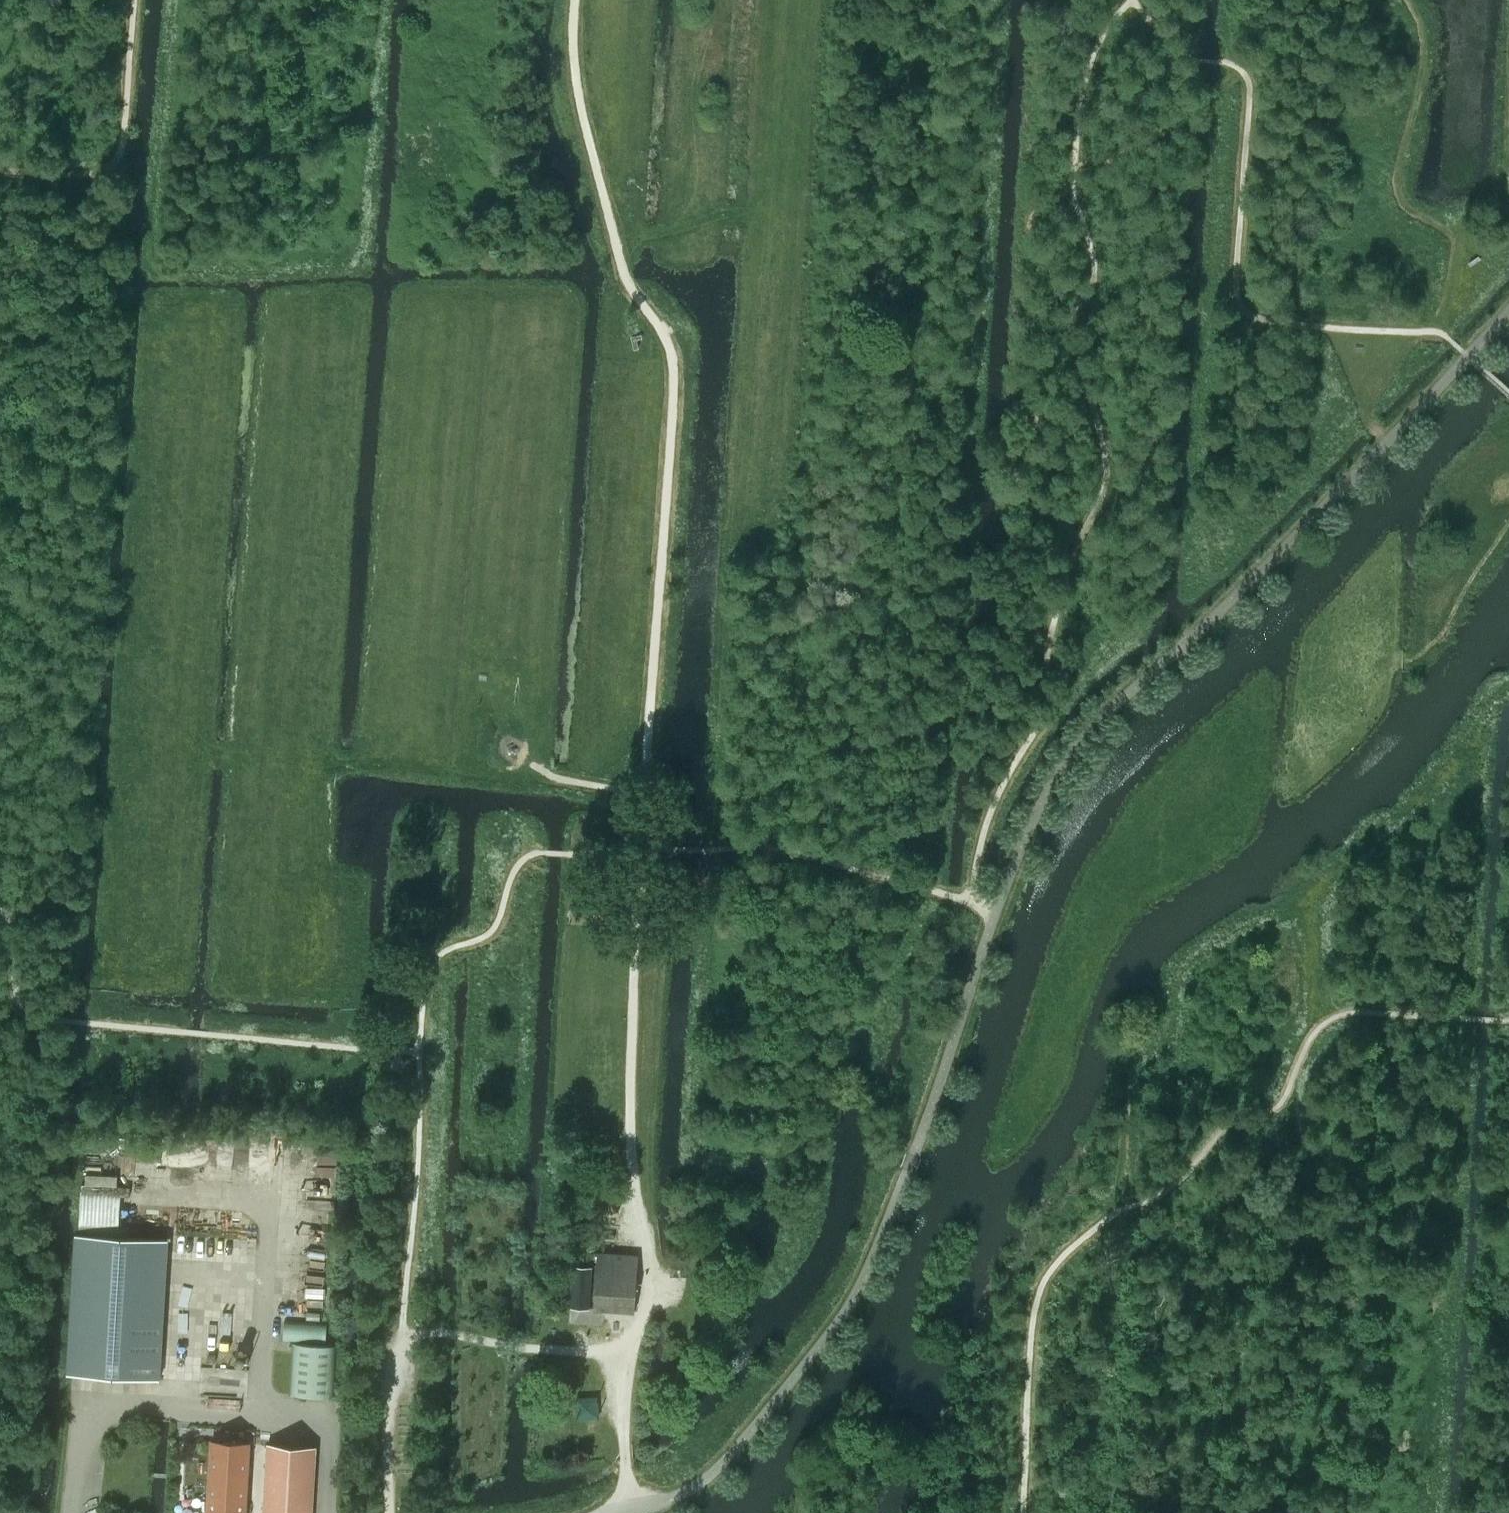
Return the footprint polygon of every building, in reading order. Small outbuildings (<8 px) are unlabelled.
[(118,1176),(86,1174),(85,1184),(83,1183),(80,1223),(120,1226),(122,1194),(130,1195),(130,1186),(117,1186),(118,1176)] [(620,1190),(614,1190),(610,1210),(619,1211),(620,1190)] [(161,1382),(171,1242),(79,1235),(68,1375),(161,1382)] [(597,1250),(594,1306),(604,1307),(633,1309),(637,1252),(597,1250)] [(572,1265),(571,1305),(581,1306),(591,1306),(592,1266),(584,1266),(583,1266),(572,1265)] [(285,1319),(283,1340),(326,1343),(327,1322),(285,1319)] [(294,1347),(292,1390),(335,1392),(338,1349),(294,1347)] [(597,1396),(576,1398),(578,1419),(598,1418),(597,1396)] [(210,1440),(206,1512),(246,1512),(250,1442),(210,1440)] [(267,1512),(314,1512),(316,1449),(269,1448),(267,1512)]
